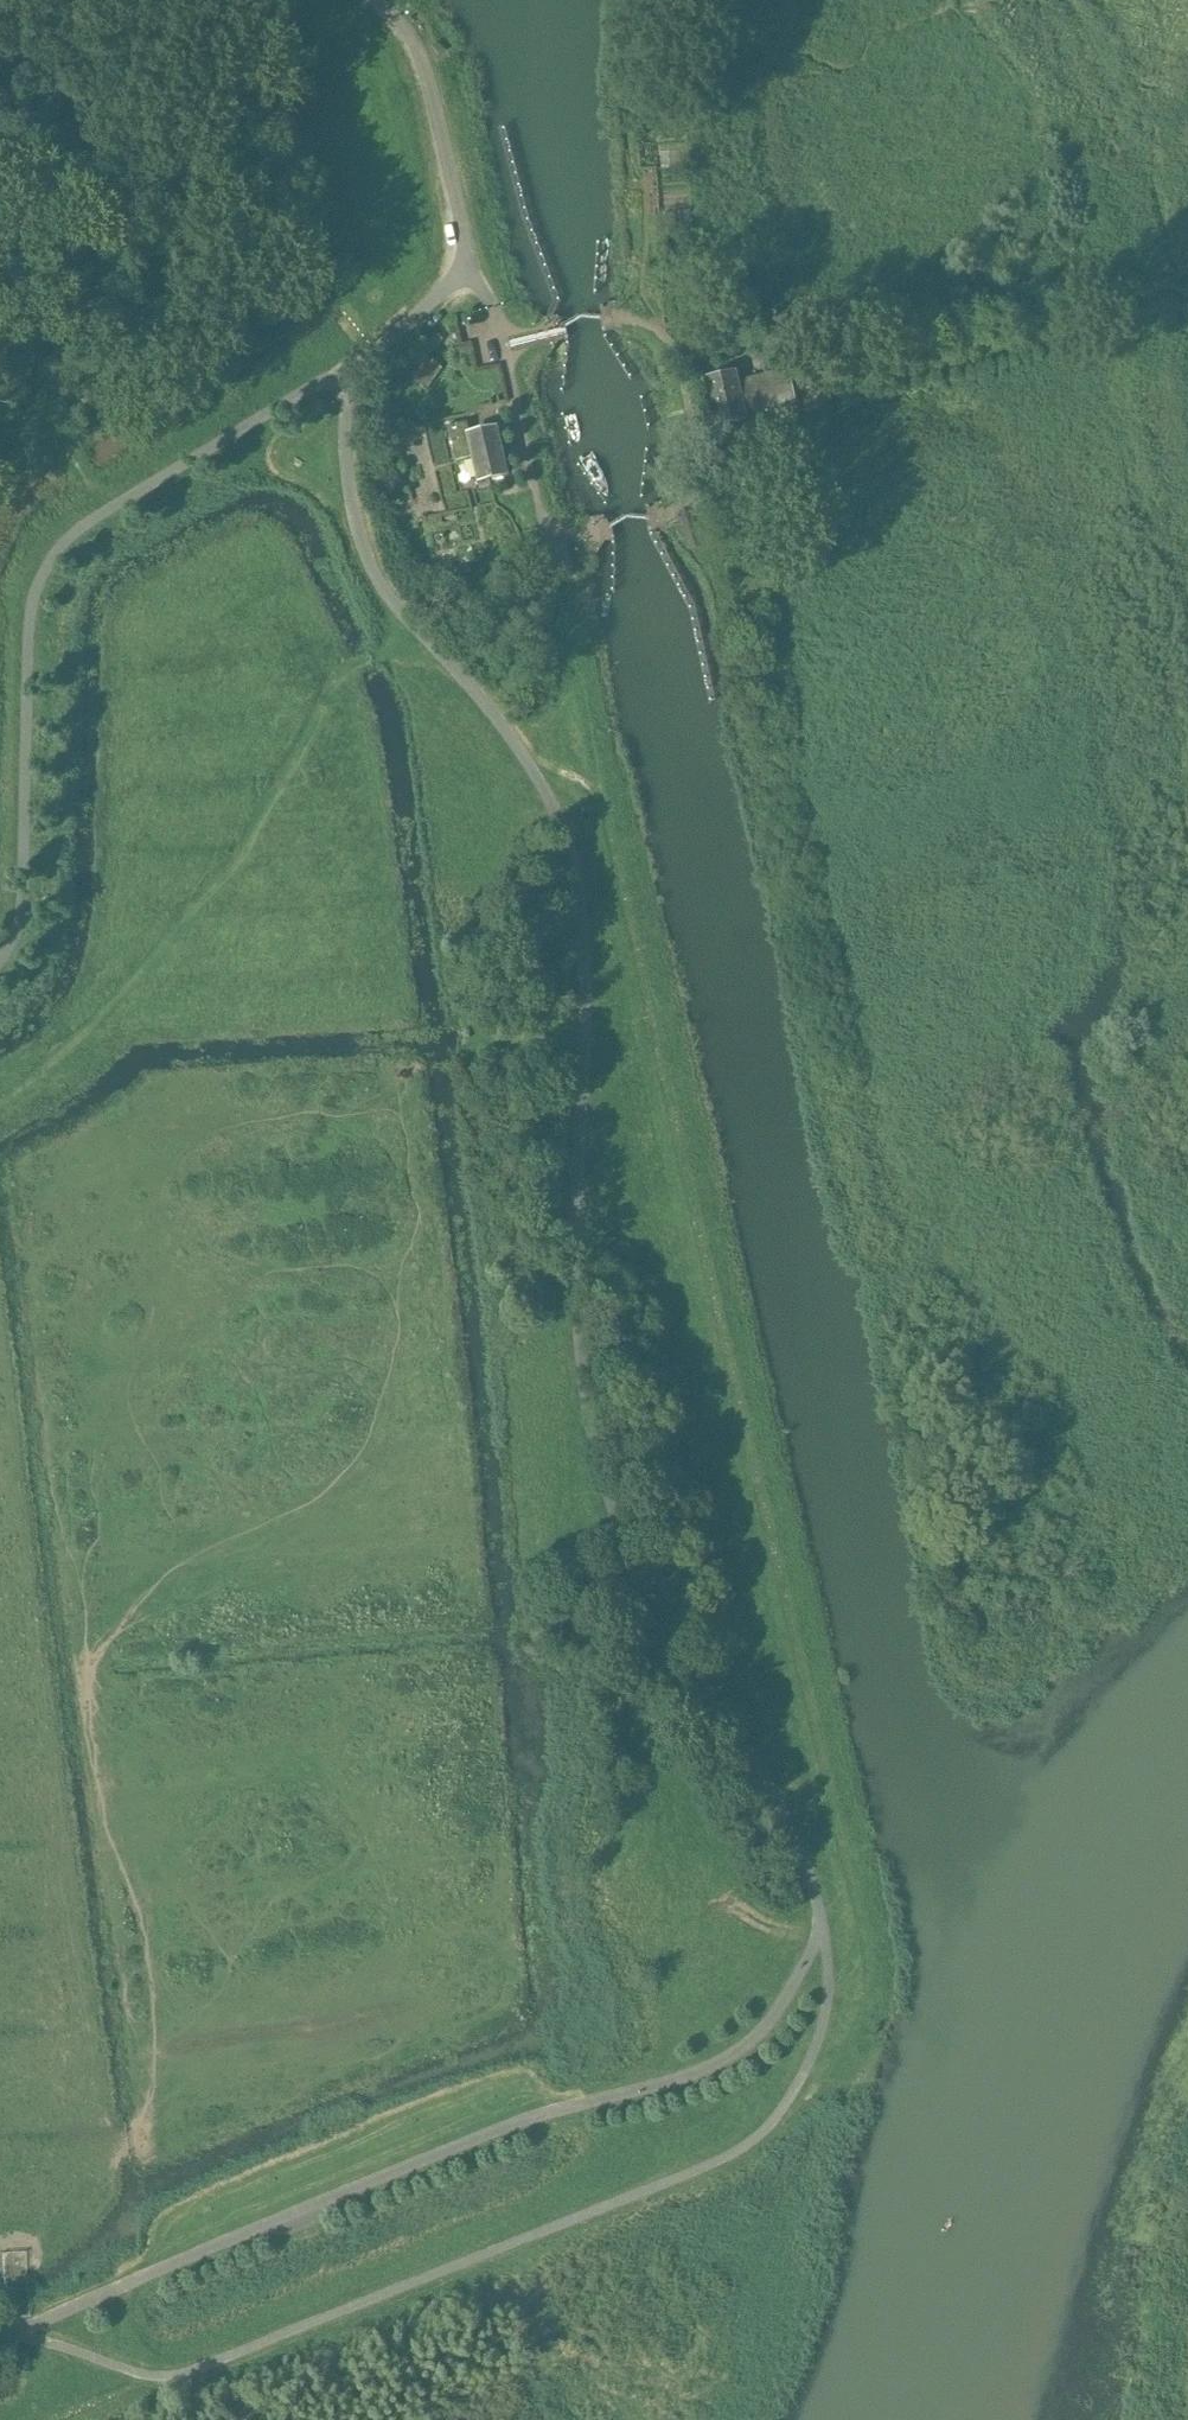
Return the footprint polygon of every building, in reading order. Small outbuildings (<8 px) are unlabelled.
[(426,390),(443,368),(427,356),(411,378),(426,390)] [(857,383),(854,371),(834,375),(836,387),(857,383)] [(740,373),(708,379),(718,428),(748,422),(747,416),(797,405),(796,402),(791,384),(790,378),(789,373),(784,374),(782,374),(780,375),(775,376),(753,380),(742,382),(740,373)] [(495,430),(470,435),(467,422),(448,426),(456,461),(474,457),(480,481),(506,475),(495,430)] [(498,495),(499,508),(516,506),(514,492),(498,495)] [(517,600),(536,597),(534,587),(515,591),(517,600)]
